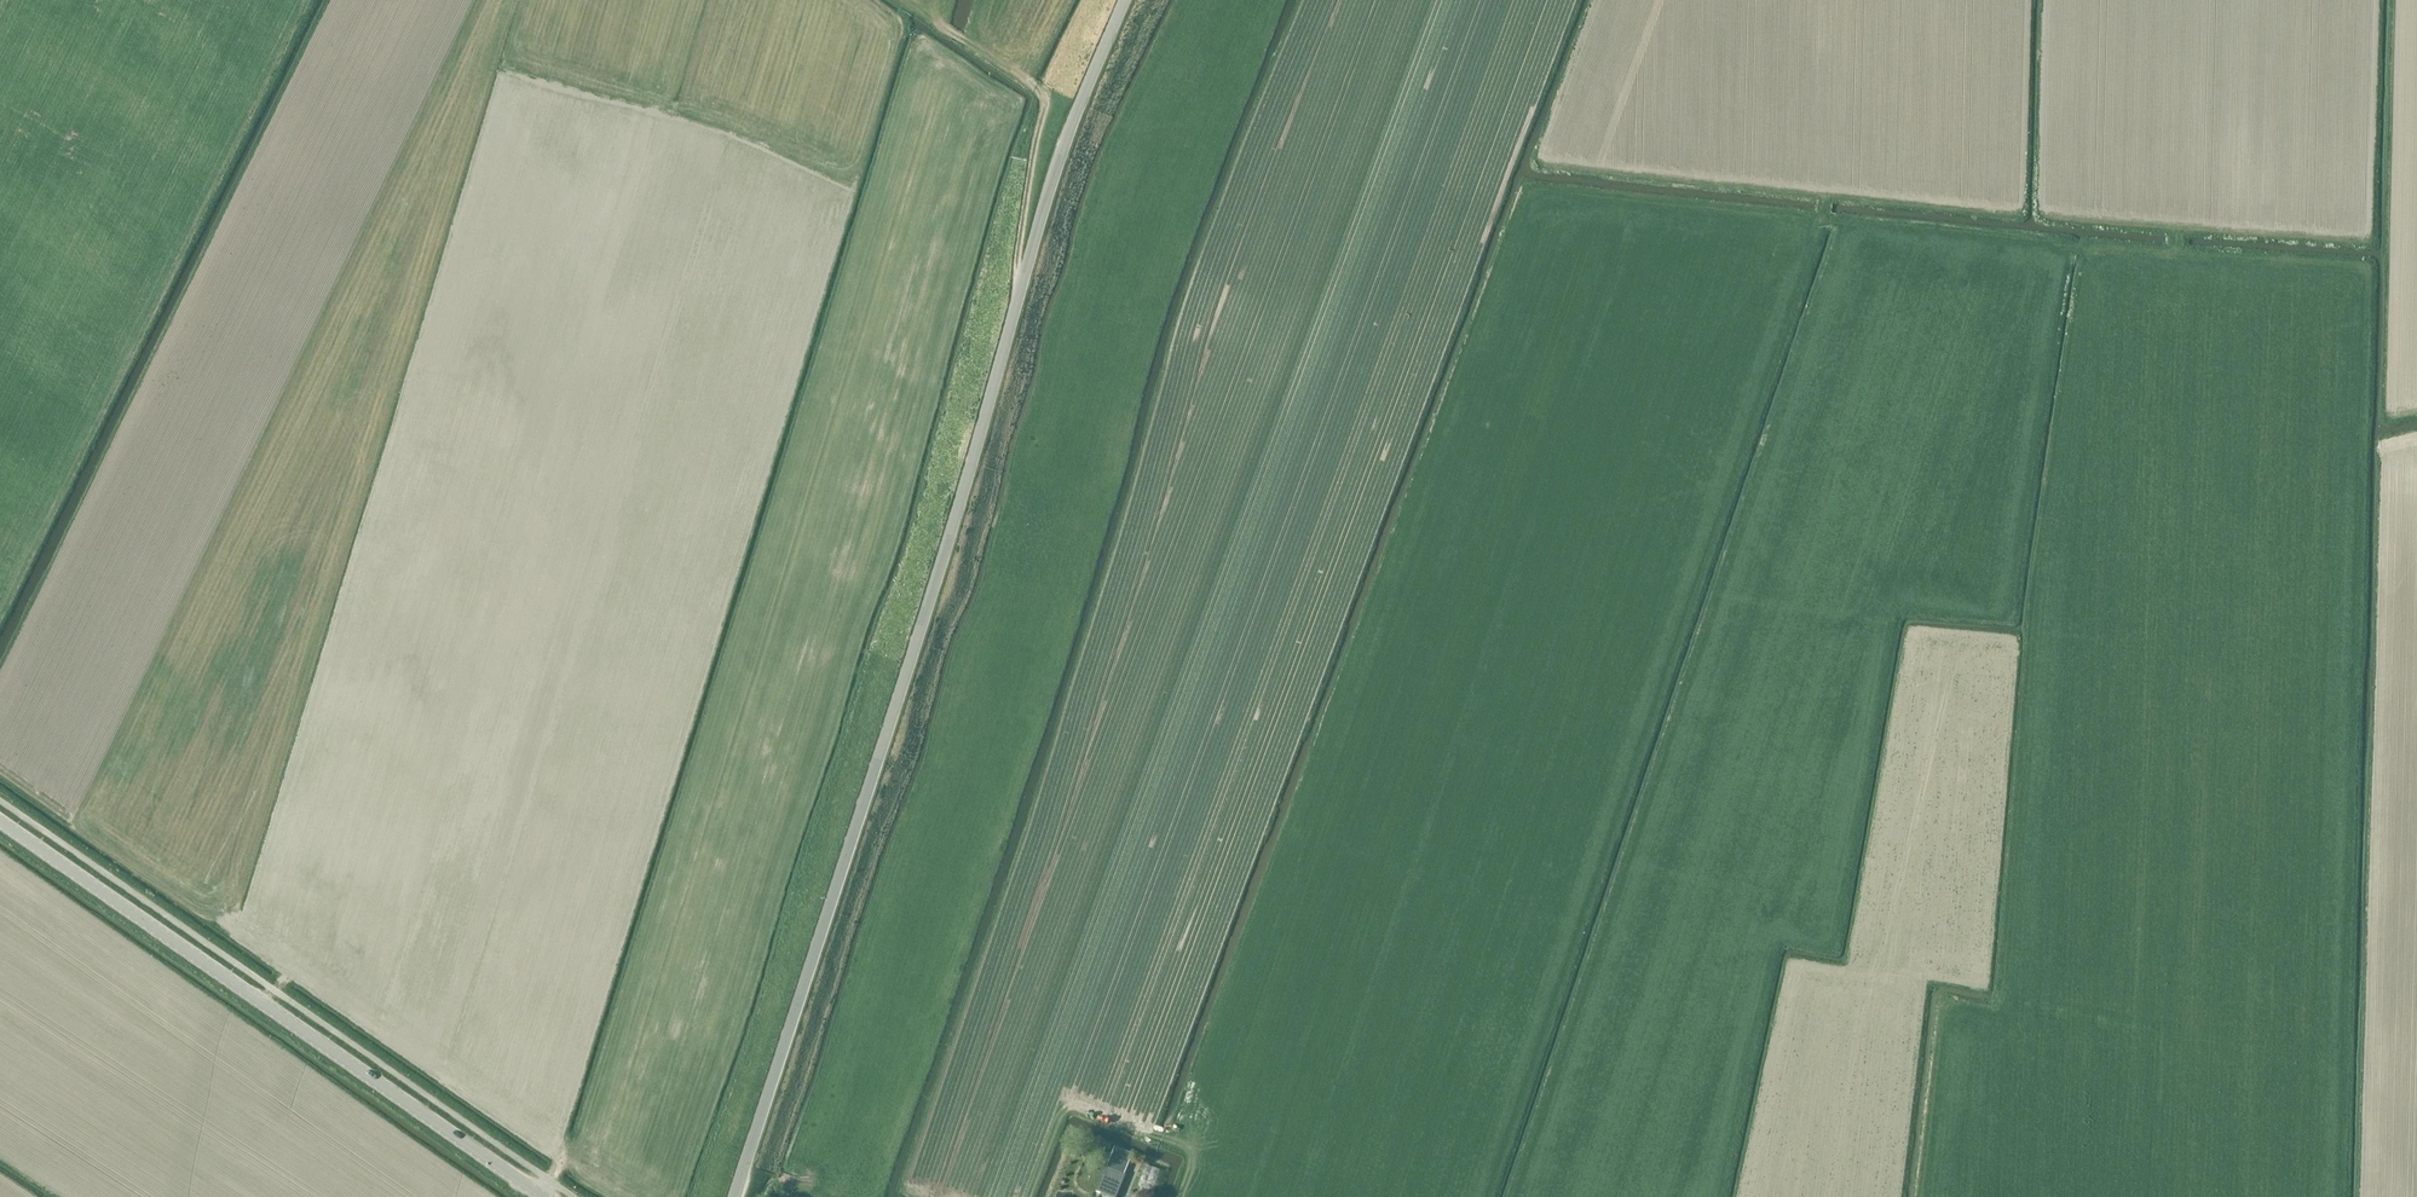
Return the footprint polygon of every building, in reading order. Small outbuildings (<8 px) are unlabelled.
[(1105,1174),(1101,1182),(1105,1183),(1101,1193),(1110,1196),(1117,1196),(1124,1181),(1123,1181),(1125,1175),(1131,1161),(1128,1160),(1131,1154),(1117,1148),(1115,1154),(1113,1153),(1105,1174)]
